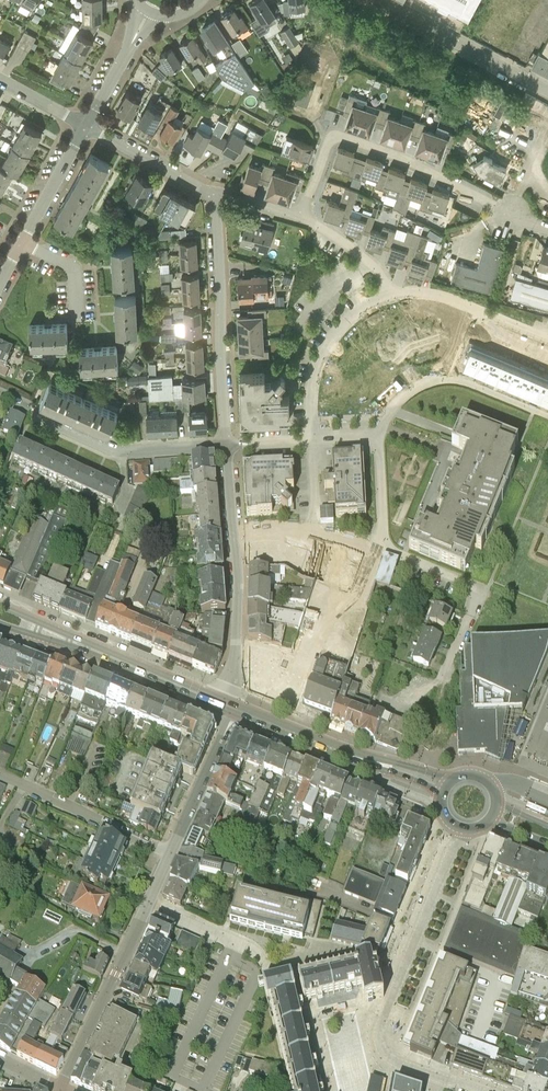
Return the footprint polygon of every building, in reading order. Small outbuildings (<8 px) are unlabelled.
[(37,0),(15,0),(32,9),(34,4),(37,0)] [(259,36),(269,30),(264,21),(275,14),(266,0),(254,0),(251,2),(255,8),(252,10),(257,18),(251,22),(259,36)] [(289,1),(283,2),(285,14),(291,13),(291,9),(305,8),(304,0),(289,0),(289,1)] [(467,18),(476,0),(434,0),(467,18)] [(83,20),(80,25),(94,33),(102,20),(103,19),(102,7),(83,7),(83,20)] [(224,14),(222,16),(232,31),(235,35),(248,27),(246,23),(247,23),(241,15),(240,16),(234,8),(228,12),(227,11),(223,13),(224,14)] [(36,21),(37,20),(39,21),(42,16),(35,12),(31,19),(36,21)] [(223,77),(223,78),(245,90),(258,97),(261,92),(261,91),(250,85),(254,83),(214,21),(202,28),(214,48),(220,44),(228,56),(215,64),(217,68),(223,77)] [(91,39),(94,33),(80,25),(79,27),(74,23),(71,27),(65,38),(88,51),(94,41),(91,39)] [(300,42),(290,26),(281,31),(291,47),(300,42)] [(23,47),(31,33),(25,29),(17,44),(23,47)] [(23,47),(29,51),(37,36),(31,33),(23,47)] [(192,35),(180,42),(190,57),(195,54),(200,61),(206,58),(192,35)] [(65,52),(82,61),(88,51),(65,38),(59,48),(65,52)] [(245,48),(239,38),(231,43),(238,53),(245,48)] [(0,39),(0,60),(2,61),(10,44),(0,39)] [(164,61),(157,66),(166,74),(170,71),(182,63),(172,48),(166,52),(165,51),(162,53),(162,54),(160,55),(164,61)] [(65,52),(59,63),(76,72),(82,61),(65,52)] [(541,53),(539,52),(532,65),(533,65),(547,73),(547,56),(541,53)] [(211,72),(217,68),(215,64),(213,60),(206,64),(211,72)] [(70,83),(76,72),(59,63),(50,80),(63,88),(67,82),(70,83)] [(161,79),(166,74),(157,66),(153,71),(161,79)] [(199,80),(205,76),(199,66),(192,70),(199,80)] [(243,94),(245,90),(223,78),(220,81),(243,94)] [(307,106),(314,87),(298,82),(291,100),(292,101),(292,100),(307,105),(307,106)] [(260,89),(261,91),(261,92),(267,100),(272,97),(266,86),(260,89)] [(142,97),(136,94),(135,97),(127,92),(117,110),(131,117),(142,97)] [(358,129),(365,108),(353,104),(355,99),(349,97),(347,103),(344,110),(351,112),(346,125),(358,129)] [(500,117),(508,101),(503,98),(494,114),(500,117)] [(347,103),(339,101),(337,107),(344,110),(347,103)] [(139,122),(152,129),(161,112),(154,109),(156,105),(150,102),(139,122)] [(170,121),(163,135),(173,141),(182,125),(173,121),(180,110),(171,105),(164,118),(170,121)] [(271,105),(268,111),(274,114),(277,108),(271,105)] [(380,122),(384,109),(378,106),(376,112),(365,108),(358,129),(369,133),(373,120),(380,122)] [(514,124),(520,113),(511,108),(505,120),(514,124)] [(384,109),(380,122),(386,124),(381,137),(393,141),(400,120),(389,116),(391,111),(384,109)] [(400,120),(393,141),(404,145),(409,132),(415,134),(419,121),(413,119),(411,124),(400,120)] [(419,121),(415,134),(421,136),(417,149),(428,153),(435,132),(424,128),(426,123),(419,121)] [(19,134),(36,144),(42,133),(25,123),(19,134)] [(193,135),(189,133),(184,143),(201,152),(206,142),(210,143),(210,145),(215,148),(221,136),(208,129),(207,131),(198,126),(193,135)] [(220,153),(221,152),(223,148),(233,154),(234,151),(237,153),(241,145),(252,151),(263,134),(248,126),(243,135),(232,129),(227,139),(221,136),(215,148),(214,149),(220,153)] [(446,136),(435,132),(428,153),(440,157),(444,144),(450,146),(455,133),(448,131),(446,136)] [(458,131),(454,138),(463,143),(467,136),(458,131)] [(19,134),(13,145),(30,154),(36,144),(19,134)] [(281,154),(294,158),(296,152),(309,157),(313,145),(287,136),(281,154)] [(13,145),(8,155),(24,164),(30,154),(13,145)] [(354,176),(359,161),(352,159),(355,153),(338,147),(333,162),(344,166),(342,172),(354,176)] [(55,218),(73,228),(109,163),(91,153),(83,167),(83,166),(80,172),(65,199),(62,204),(62,205),(55,218)] [(24,164),(8,155),(2,165),(2,166),(13,172),(18,175),(24,164)] [(485,155),(474,163),(480,172),(499,182),(506,168),(492,161),(493,159),(485,155)] [(365,163),(359,161),(354,176),(366,180),(368,174),(378,177),(378,178),(380,172),(383,163),(367,157),(365,163)] [(258,176),(265,178),(269,165),(263,163),(261,168),(249,164),(245,177),(243,176),(243,175),(243,174),(240,183),(243,184),(242,185),(254,189),(258,176)] [(8,182),(13,172),(2,166),(2,165),(0,164),(0,178),(8,182)] [(276,167),(269,165),(265,178),(271,180),(266,193),(278,197),(285,176),(274,173),(276,167)] [(397,197),(400,188),(402,182),(405,173),(389,168),(387,174),(380,172),(378,178),(378,177),(375,186),(387,190),(386,193),(397,197)] [(304,177),(298,175),(287,171),(285,176),(278,197),(289,201),(294,188),(300,190),(304,177)] [(142,201),(153,181),(137,172),(126,191),(142,201)] [(424,193),(427,184),(411,178),(409,184),(402,182),(400,188),(397,197),(393,208),(405,214),(412,195),(422,199),(424,193)] [(342,215),(349,217),(350,214),(358,191),(345,186),(339,204),(327,200),(327,198),(326,198),(323,208),(326,209),(324,215),(340,221),(342,215)] [(154,206),(170,215),(180,196),(164,187),(154,206)] [(431,195),(424,193),(422,199),(419,207),(432,212),(434,206),(444,209),(450,195),(433,189),(431,195)] [(180,196),(170,215),(186,223),(196,205),(180,196)] [(360,217),(350,214),(349,217),(345,229),(361,234),(363,228),(370,230),(371,229),(375,216),(371,214),(362,211),(360,217)] [(130,222),(136,225),(142,216),(135,212),(130,222)] [(142,216),(136,225),(136,227),(142,230),(148,219),(142,216)] [(258,225),(246,222),(243,234),(241,234),(240,238),(242,239),(241,242),(267,248),(272,229),(270,228),(272,223),(260,219),(258,225)] [(420,234),(422,228),(415,225),(413,231),(414,231),(420,234)] [(381,232),(371,229),(370,230),(365,244),(382,249),(384,243),(390,245),(391,246),(394,236),(396,231),(383,227),(381,232)] [(412,258),(421,234),(408,229),(407,231),(404,239),(394,236),(391,246),(390,245),(386,258),(402,264),(404,258),(411,260),(412,258)] [(433,237),(436,232),(430,229),(427,234),(433,237)] [(157,238),(172,238),(171,230),(161,230),(157,238)] [(411,260),(407,273),(423,278),(425,272),(432,275),(437,260),(425,256),(427,250),(423,249),(428,236),(421,234),(412,258),(411,260)] [(180,254),(197,253),(196,240),(180,241),(180,254)] [(477,268),(456,262),(451,282),(493,294),(506,249),(485,243),(477,268)] [(133,246),(112,247),(114,284),(135,283),(133,246)] [(538,266),(535,265),(535,266),(539,276),(547,279),(547,247),(544,246),(538,266)] [(181,266),(198,265),(197,253),(180,254),(181,266)] [(522,267),(521,263),(516,262),(513,269),(521,272),(522,267)] [(161,280),(174,279),(173,272),(161,273),(161,280)] [(183,288),(199,287),(198,274),(182,275),(183,288)] [(267,276),(238,277),(239,301),(254,300),(254,297),(269,296),(267,276)] [(283,282),(292,285),(294,279),(285,276),(283,282)] [(531,282),(516,277),(510,298),(547,309),(547,286),(531,282)] [(183,300),(200,300),(199,287),(183,288),(183,300)] [(115,296),(117,333),(138,332),(136,295),(115,296)] [(185,322),(201,321),(200,308),(184,310),(185,322)] [(239,327),(261,327),(261,315),(267,315),(266,308),(252,309),(253,315),(239,316),(239,327)] [(186,335),(202,334),(201,321),(185,322),(186,335)] [(30,325),(31,346),(68,344),(67,323),(30,325)] [(261,327),(240,327),(240,339),(262,338),(261,327)] [(262,338),(240,339),(241,352),(255,351),(255,358),(269,357),(268,349),(263,350),(262,338)] [(2,341),(0,345),(0,367),(1,368),(4,369),(15,347),(2,341)] [(187,356),(203,355),(202,342),(186,344),(187,356)] [(117,345),(80,348),(81,369),(118,366),(117,345)] [(203,355),(187,356),(188,369),(204,368),(203,355)] [(143,366),(134,360),(129,367),(139,373),(143,366)] [(1,368),(0,369),(0,375),(6,378),(9,371),(4,369),(1,368)] [(265,372),(265,371),(239,373),(240,386),(239,386),(240,396),(239,396),(240,414),(241,414),(241,422),(249,422),(267,421),(277,420),(277,419),(290,418),(289,393),(285,393),(284,383),(282,381),(286,378),(281,373),(277,377),(272,372),(265,372)] [(128,384),(147,383),(147,374),(128,376),(128,384)] [(183,382),(173,383),(172,374),(149,376),(150,400),(174,398),(175,398),(182,397),(184,397),(183,382)] [(183,379),(183,382),(184,397),(189,397),(206,396),(205,378),(183,379)] [(107,433),(108,434),(117,413),(50,382),(40,403),(41,404),(41,403),(54,409),(54,410),(60,412),(88,424),(88,425),(94,428),(94,427),(108,433),(107,433)] [(175,411),(183,410),(182,397),(175,398),(175,411)] [(189,397),(184,397),(182,397),(183,410),(190,410),(189,397)] [(140,414),(148,413),(147,400),(140,400),(140,414)] [(190,411),(191,430),(208,429),(207,410),(190,411)] [(162,415),(163,431),(178,430),(177,414),(162,415)] [(17,438),(24,421),(12,415),(4,432),(17,438)] [(147,415),(148,432),(163,431),(162,415),(147,415)] [(521,442),(463,419),(452,445),(470,453),(460,479),(455,477),(445,501),(449,503),(438,529),(419,522),(409,548),(465,571),(468,563),(470,564),(477,549),(482,551),(516,467),(511,465),(521,442)] [(13,460),(22,463),(29,448),(20,445),(13,460)] [(37,452),(29,448),(22,463),(30,467),(37,452)] [(45,456),(37,452),(30,467),(38,471),(45,456)] [(332,457),(333,474),(327,474),(327,484),(324,485),(325,492),(328,492),(328,504),(335,504),(336,518),(358,517),(366,516),(366,511),(365,490),(364,482),(365,482),(363,461),(363,455),(355,456),(332,457)] [(53,460),(45,456),(38,471),(46,475),(53,460)] [(193,474),(191,475),(191,474),(179,475),(180,479),(191,478),(193,478),(215,476),(214,460),(211,457),(192,458),(193,474)] [(62,464),(53,460),(46,475),(55,479),(62,464)] [(62,464),(55,479),(63,483),(70,467),(62,464)] [(148,464),(134,465),(135,482),(149,481),(148,464)] [(290,491),(294,491),(293,465),(280,466),(280,465),(269,466),(269,465),(251,466),(243,467),(244,475),(244,493),(245,493),(245,503),(246,503),(247,516),(272,515),(272,514),(279,514),(284,508),(288,512),(293,506),(289,503),(291,501),(290,491)] [(78,471),(70,467),(63,483),(71,486),(78,471)] [(87,475),(78,471),(71,486),(79,490),(87,475)] [(95,479),(87,475),(79,490),(88,494),(95,479)] [(25,476),(22,483),(31,487),(33,480),(25,476)] [(215,476),(193,478),(193,485),(180,486),(181,494),(195,493),(217,492),(215,476)] [(103,482),(100,481),(95,479),(88,494),(96,498),(103,482)] [(103,482),(96,498),(104,502),(111,486),(103,482)] [(120,490),(111,486),(104,502),(113,506),(120,490)] [(149,501),(151,495),(138,489),(135,495),(149,501)] [(19,491),(13,504),(12,507),(17,510),(24,493),(19,491)] [(195,493),(196,505),(196,506),(200,506),(201,516),(218,514),(218,503),(217,492),(195,493)] [(135,495),(132,501),(146,507),(149,501),(135,495)] [(146,507),(132,501),(130,507),(143,513),(146,507)] [(130,507),(124,520),(138,525),(143,513),(130,507)] [(39,586),(40,586),(41,586),(42,584),(42,583),(72,514),(57,508),(49,527),(48,527),(27,577),(26,580),(27,580),(30,581),(31,579),(37,582),(36,584),(40,586),(39,586)] [(320,510),(321,524),(334,523),(333,509),(320,510)] [(220,537),(219,525),(218,514),(201,516),(201,525),(198,526),(198,527),(198,529),(198,537),(198,538),(220,537)] [(32,520),(10,570),(11,571),(4,588),(11,591),(19,573),(27,577),(48,527),(32,520)] [(220,537),(198,538),(196,538),(197,546),(199,546),(200,553),(221,552),(220,537)] [(221,552),(200,553),(200,560),(198,560),(199,570),(222,569),(221,552)] [(4,588),(11,571),(10,570),(3,567),(6,558),(0,555),(0,586),(2,587),(2,588),(4,588)] [(109,633),(117,636),(127,613),(128,614),(130,609),(123,605),(126,595),(122,594),(133,567),(136,568),(138,560),(126,556),(121,566),(121,567),(104,607),(105,607),(104,610),(96,627),(108,632),(110,633),(109,633)] [(385,556),(384,556),(380,569),(375,583),(389,588),(399,561),(385,556)] [(87,623),(96,627),(104,610),(105,607),(104,607),(121,567),(121,566),(112,563),(109,570),(100,590),(97,598),(94,606),(87,623)] [(87,594),(97,598),(100,590),(109,570),(101,567),(100,571),(96,570),(87,594)] [(250,567),(249,586),(278,589),(278,587),(271,588),(271,587),(267,586),(268,576),(281,577),(281,569),(250,567)] [(34,601),(47,607),(62,572),(54,569),(47,586),(42,584),(41,586),(40,586),(34,601)] [(47,607),(60,612),(68,595),(62,592),(69,575),(62,572),(47,607)] [(145,611),(157,582),(145,576),(132,606),(145,611)] [(202,589),(203,596),(224,594),(223,577),(199,579),(200,589),(202,589)] [(307,580),(303,590),(313,592),(316,583),(307,580)] [(249,605),(270,610),(270,599),(278,599),(278,589),(249,586),(249,605)] [(70,596),(83,600),(86,592),(73,587),(70,596)] [(141,623),(160,631),(168,610),(161,607),(164,598),(153,593),(141,623)] [(226,611),(224,594),(203,596),(203,603),(201,603),(201,613),(214,612),(226,611)] [(68,595),(60,612),(87,623),(94,606),(80,600),(68,595)] [(249,605),(248,622),(249,622),(268,623),(286,627),(286,626),(299,629),(301,629),(305,618),(270,610),(249,605)] [(429,622),(445,629),(451,615),(435,609),(429,622)] [(161,654),(169,634),(176,617),(177,614),(169,611),(160,631),(152,650),(161,654)] [(336,625),(338,620),(312,611),(310,616),(336,625)] [(118,636),(132,642),(140,622),(129,618),(130,615),(128,614),(127,613),(117,636),(118,636)] [(204,615),(202,632),(224,635),(226,618),(215,617),(215,615),(204,615)] [(176,617),(169,634),(177,638),(182,627),(185,621),(176,617)] [(144,647),(152,650),(160,631),(141,623),(140,622),(132,642),(140,645),(144,647)] [(268,623),(249,622),(248,639),(282,647),(286,627),(268,623)] [(182,627),(177,638),(169,657),(183,663),(193,638),(194,635),(189,633),(190,630),(182,627)] [(210,649),(222,652),(224,635),(202,632),(201,647),(210,649)] [(425,633),(419,647),(435,654),(441,640),(425,633)] [(161,654),(169,657),(177,638),(169,634),(161,654)] [(521,642),(471,644),(471,652),(464,652),(465,677),(460,677),(461,711),(456,711),(458,753),(485,752),(485,755),(500,761),(503,743),(509,730),(506,729),(509,710),(522,710),(522,714),(547,652),(547,640),(532,641),(533,639),(525,636),(523,642),(521,642)] [(201,641),(193,638),(183,663),(193,667),(200,649),(198,649),(201,641)] [(15,674),(23,654),(3,646),(0,653),(0,679),(5,681),(1,691),(7,694),(15,674)] [(435,654),(419,647),(412,661),(429,667),(435,654)] [(210,653),(200,649),(193,667),(211,675),(212,675),(216,674),(216,673),(221,658),(222,652),(210,649),(210,653)] [(21,678),(28,681),(37,659),(23,654),(15,674),(21,677),(21,678)] [(305,706),(332,717),(344,682),(345,682),(350,666),(326,658),(323,667),(317,669),(309,691),(307,697),(308,697),(305,705),(305,706)] [(43,684),(44,681),(51,664),(37,659),(28,681),(35,684),(36,682),(43,684)] [(51,664),(44,681),(52,685),(53,683),(59,686),(68,665),(53,660),(51,664)] [(73,691),(81,671),(68,665),(59,686),(73,691)] [(81,671),(73,691),(86,697),(94,676),(81,671)] [(81,708),(92,712),(101,716),(106,704),(107,705),(115,685),(94,676),(86,697),(81,708)] [(331,724),(345,730),(355,699),(349,696),(353,686),(345,682),(344,682),(332,717),(330,724),(331,724)] [(106,725),(118,731),(135,693),(115,685),(107,705),(113,707),(109,717),(110,717),(106,725)] [(133,717),(140,720),(149,699),(135,693),(118,731),(119,731),(118,733),(128,738),(133,726),(130,725),(133,719),(133,717)] [(170,708),(149,699),(140,720),(141,720),(137,728),(143,730),(146,722),(154,726),(151,734),(157,736),(160,728),(161,728),(170,708)] [(370,705),(370,704),(355,699),(345,730),(360,736),(369,708),(370,705)] [(170,743),(178,746),(178,745),(190,716),(170,708),(161,728),(165,730),(164,733),(173,737),(170,743)] [(360,736),(375,742),(380,730),(387,733),(393,719),(378,714),(377,711),(369,708),(360,736)] [(178,745),(189,750),(204,756),(215,732),(213,726),(212,726),(201,721),(190,716),(178,745)] [(397,751),(399,750),(409,725),(393,718),(393,719),(387,733),(380,730),(375,742),(397,751)] [(229,781),(238,785),(255,744),(238,737),(233,738),(233,739),(217,776),(229,781)] [(12,757),(15,750),(3,744),(0,750),(0,751),(12,757)] [(255,744),(238,785),(247,790),(264,748),(255,744)] [(178,745),(178,746),(183,749),(177,762),(175,761),(172,767),(152,758),(147,768),(181,782),(190,786),(194,776),(196,775),(204,756),(189,750),(178,745)] [(273,751),(264,748),(247,790),(255,793),(256,791),(273,751)] [(249,807),(260,811),(283,755),(273,751),(256,791),(255,793),(252,799),(249,805),(249,807)] [(292,759),(283,755),(260,811),(261,812),(268,815),(277,795),(292,759)] [(287,792),(294,794),(306,765),(292,759),(277,795),(284,798),(287,792)] [(299,823),(301,818),(320,770),(306,765),(294,794),(283,821),(291,824),(292,820),(299,823)] [(181,782),(147,768),(138,790),(168,803),(176,786),(178,787),(181,782)] [(311,821),(316,823),(335,776),(320,770),(301,818),(310,822),(311,821)] [(226,805),(240,811),(243,805),(240,804),(241,803),(235,800),(232,799),(238,785),(229,781),(217,776),(208,797),(226,805)] [(335,776),(316,823),(317,823),(328,796),(334,799),(326,818),(334,821),(349,783),(349,782),(335,776)] [(349,783),(334,821),(324,844),(331,846),(345,812),(352,815),(352,816),(353,816),(364,789),(354,785),(349,783)] [(374,815),(374,816),(382,796),(364,789),(353,816),(355,817),(349,830),(364,837),(374,815)] [(168,803),(138,790),(131,807),(161,819),(163,818),(165,810),(168,810),(169,806),(167,804),(169,803),(168,803)] [(391,800),(382,796),(374,816),(396,824),(399,816),(396,814),(399,809),(396,808),(395,805),(396,803),(397,802),(391,800)] [(208,797),(199,817),(217,825),(226,805),(208,797)] [(20,813),(21,814),(32,819),(37,807),(26,802),(20,813)] [(260,811),(249,807),(249,805),(244,803),(243,805),(240,811),(245,812),(245,813),(240,825),(252,831),(261,812),(260,811)] [(131,807),(125,804),(124,804),(121,811),(142,820),(139,826),(155,833),(161,819),(131,807)] [(20,832),(24,834),(26,835),(28,832),(23,829),(27,822),(19,819),(21,814),(20,813),(16,812),(7,826),(20,832)] [(232,832),(217,825),(199,817),(198,818),(199,818),(194,830),(192,832),(192,833),(205,838),(210,839),(212,834),(228,841),(232,832)] [(400,839),(423,848),(430,830),(408,821),(400,839)] [(128,845),(101,832),(94,847),(118,859),(119,857),(122,857),(124,854),(122,851),(125,844),(128,845)] [(205,838),(192,833),(183,852),(191,854),(193,852),(198,853),(205,838)] [(406,852),(419,857),(423,848),(400,839),(397,846),(407,850),(406,852)] [(476,871),(475,874),(492,881),(505,847),(494,843),(493,843),(492,843),(492,844),(489,845),(488,845),(487,846),(487,845),(479,865),(478,864),(476,870),(475,871),(476,871)] [(94,847),(87,863),(111,874),(118,859),(94,847)] [(505,875),(510,877),(520,853),(511,850),(510,850),(506,848),(506,847),(505,847),(492,881),(495,882),(498,874),(504,877),(505,875)] [(177,864),(200,869),(235,878),(235,877),(237,868),(237,867),(204,860),(205,857),(197,855),(198,853),(193,852),(191,854),(183,852),(177,864)] [(403,861),(415,866),(419,857),(406,852),(405,855),(403,854),(401,860),(403,861)] [(530,857),(520,853),(510,877),(495,912),(491,921),(501,925),(530,857)] [(511,929),(518,912),(539,861),(530,857),(501,925),(511,929)] [(111,874),(87,863),(79,859),(71,878),(85,884),(86,880),(104,888),(108,881),(112,881),(113,878),(111,875),(111,874)] [(265,861),(259,859),(256,867),(262,870),(265,861)] [(408,884),(412,875),(415,866),(403,861),(395,879),(408,884)] [(518,912),(527,916),(547,867),(547,865),(539,861),(518,912)] [(171,882),(190,890),(200,869),(177,864),(177,865),(178,865),(171,882)] [(385,878),(389,867),(383,865),(378,875),(385,878)] [(527,916),(538,920),(547,897),(547,895),(547,867),(527,916)] [(354,897),(356,898),(367,902),(369,898),(371,893),(381,897),(383,893),(386,884),(353,870),(348,883),(353,885),(358,887),(354,897)] [(475,874),(463,903),(480,910),(492,881),(475,874)] [(175,903),(180,906),(188,890),(190,891),(190,890),(171,882),(169,886),(164,896),(165,896),(164,898),(166,898),(166,899),(172,902),(175,904),(175,903)] [(93,917),(99,920),(100,919),(102,918),(104,914),(103,912),(108,900),(71,883),(62,903),(74,908),(74,909),(80,912),(78,915),(91,921),(93,917)] [(295,886),(284,883),(283,889),(293,892),(295,886)] [(386,884),(383,893),(401,900),(405,891),(404,891),(400,890),(401,887),(394,884),(393,887),(386,884)] [(295,907),(238,893),(230,922),(303,941),(304,935),(313,937),(322,903),(297,898),(295,907)] [(398,909),(401,900),(383,893),(381,897),(371,893),(369,898),(398,909)] [(375,913),(388,919),(389,916),(393,918),(394,918),(398,909),(369,898),(367,902),(377,906),(375,913)] [(484,907),(480,916),(491,921),(495,912),(484,907)] [(516,979),(524,950),(528,936),(511,929),(501,925),(491,921),(480,916),(461,908),(444,950),(516,979)] [(165,924),(156,920),(155,922),(153,921),(148,933),(149,934),(148,936),(158,940),(165,924)] [(370,926),(368,932),(362,947),(364,948),(365,949),(368,948),(380,952),(390,927),(372,921),(370,926)] [(168,945),(175,929),(165,924),(158,940),(168,945)] [(337,925),(331,940),(362,947),(368,932),(337,925)] [(182,949),(188,934),(182,932),(175,947),(182,949)] [(188,934),(182,949),(189,951),(195,937),(188,934)] [(10,983),(15,974),(21,963),(13,957),(22,942),(10,935),(6,940),(0,936),(0,976),(10,983)] [(141,952),(164,962),(171,946),(168,945),(158,940),(148,936),(148,937),(146,937),(144,942),(145,942),(141,952)] [(202,941),(195,937),(189,951),(196,953),(202,941)] [(524,950),(516,979),(511,996),(547,1009),(547,958),(524,950)] [(134,966),(157,976),(164,962),(141,952),(138,959),(136,958),(134,963),(135,964),(134,966)] [(298,1003),(313,1000),(361,986),(364,1001),(377,998),(383,996),(376,967),(373,968),(371,957),(306,971),(274,980),(270,981),(265,982),(292,1090),(318,1090),(298,1003)] [(101,980),(109,963),(99,959),(96,966),(88,962),(83,972),(101,980)] [(412,1028),(408,1037),(410,1038),(409,1040),(414,1042),(410,1050),(419,1054),(432,1059),(440,1043),(448,1024),(457,1033),(473,985),(472,984),(470,984),(473,974),(474,973),(442,959),(438,970),(436,969),(429,985),(428,987),(430,988),(427,997),(425,996),(419,1011),(421,1011),(417,1020),(415,1019),(412,1028)] [(134,966),(128,981),(146,985),(149,980),(154,982),(157,976),(134,966)] [(16,974),(15,974),(10,983),(21,989),(17,995),(37,1005),(39,1002),(45,991),(44,990),(44,988),(40,985),(38,987),(25,979),(16,974)] [(128,981),(123,991),(148,1002),(151,994),(144,991),(146,985),(128,981)] [(74,990),(62,1015),(73,1020),(85,996),(74,990)] [(168,1002),(159,999),(155,1011),(170,1015),(177,1018),(177,1017),(183,995),(171,992),(168,1002)] [(17,995),(4,1018),(24,1029),(37,1005),(17,995)] [(44,1030),(55,1011),(39,1002),(37,1005),(24,1029),(21,1034),(17,1041),(10,1052),(17,1056),(28,1062),(36,1065),(43,1052),(49,1042),(44,1039),(38,1036),(41,1028),(44,1030)] [(125,1005),(118,1002),(118,1003),(115,1011),(114,1010),(114,1011),(121,1014),(121,1013),(120,1013),(124,1005),(124,1006),(125,1005)] [(507,1008),(505,1014),(510,1016),(511,1017),(513,1010),(507,1008)] [(104,1071),(95,1090),(108,1090),(116,1073),(107,1069),(113,1055),(118,1057),(134,1021),(109,1009),(99,1029),(103,1031),(99,1039),(95,1037),(92,1044),(90,1043),(85,1054),(89,1056),(87,1060),(93,1063),(92,1065),(104,1071)] [(62,1015),(56,1026),(67,1031),(73,1020),(62,1015)] [(517,1040),(547,1051),(547,1030),(510,1016),(503,1035),(517,1040)] [(24,1029),(4,1018),(0,1025),(0,1046),(10,1052),(17,1041),(21,1034),(24,1029)] [(456,1051),(482,1061),(547,1086),(547,1069),(532,1063),(519,1058),(516,1065),(496,1057),(499,1051),(461,1036),(457,1033),(448,1024),(440,1043),(456,1051)] [(56,1026),(51,1037),(62,1042),(67,1031),(56,1026)] [(69,1052),(60,1047),(55,1057),(51,1055),(56,1043),(61,1045),(62,1042),(51,1037),(49,1042),(43,1052),(36,1065),(57,1076),(64,1062),(69,1052)] [(517,1040),(515,1046),(526,1050),(525,1051),(538,1055),(536,1061),(533,1060),(532,1063),(547,1069),(547,1051),(517,1040)] [(482,1061),(456,1051),(451,1068),(477,1077),(482,1061)] [(238,1056),(234,1067),(241,1069),(244,1058),(238,1056)] [(83,1087),(92,1065),(93,1063),(87,1060),(82,1058),(71,1082),(83,1087)] [(242,1071),(248,1073),(252,1061),(247,1059),(242,1071)] [(249,1071),(279,1081),(279,1078),(282,1068),(262,1063),(253,1061),(252,1061),(249,1071)] [(482,1061),(477,1077),(482,1079),(512,1090),(515,1090),(547,1090),(547,1088),(547,1086),(482,1061)] [(83,1087),(93,1090),(95,1090),(104,1071),(92,1065),(83,1087)] [(108,1090),(128,1090),(131,1085),(134,1076),(122,1072),(124,1069),(119,1067),(116,1073),(108,1090)] [(153,1083),(134,1076),(131,1085),(129,1090),(150,1090),(153,1083)] [(419,1090),(420,1085),(393,1076),(390,1090),(422,1090),(419,1090)] [(8,1082),(1,1079),(0,1082),(0,1090),(5,1090),(8,1082)]
